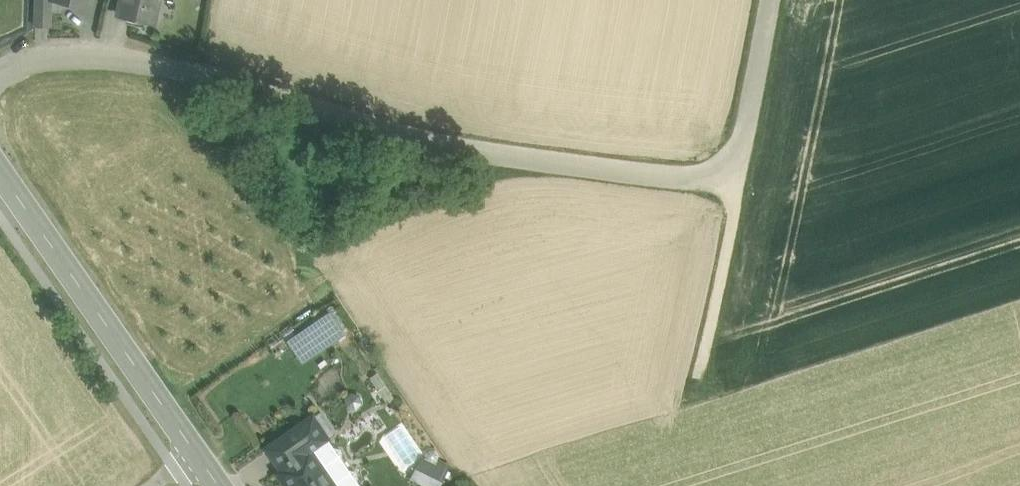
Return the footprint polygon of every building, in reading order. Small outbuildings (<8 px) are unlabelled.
[(51,0),(36,0),(36,27),(50,27),(51,0)] [(118,15),(154,23),(159,0),(122,0),(118,15)] [(319,427),(327,439),(335,433),(320,412),(312,417),(319,427)] [(312,417),(281,439),(288,449),(319,427),(312,417)] [(288,449),(296,460),(278,473),(287,485),(336,485),(312,451),(328,440),(327,439),(319,427),(288,449)] [(288,449),(281,439),(263,451),(278,473),(296,460),(288,449)]
